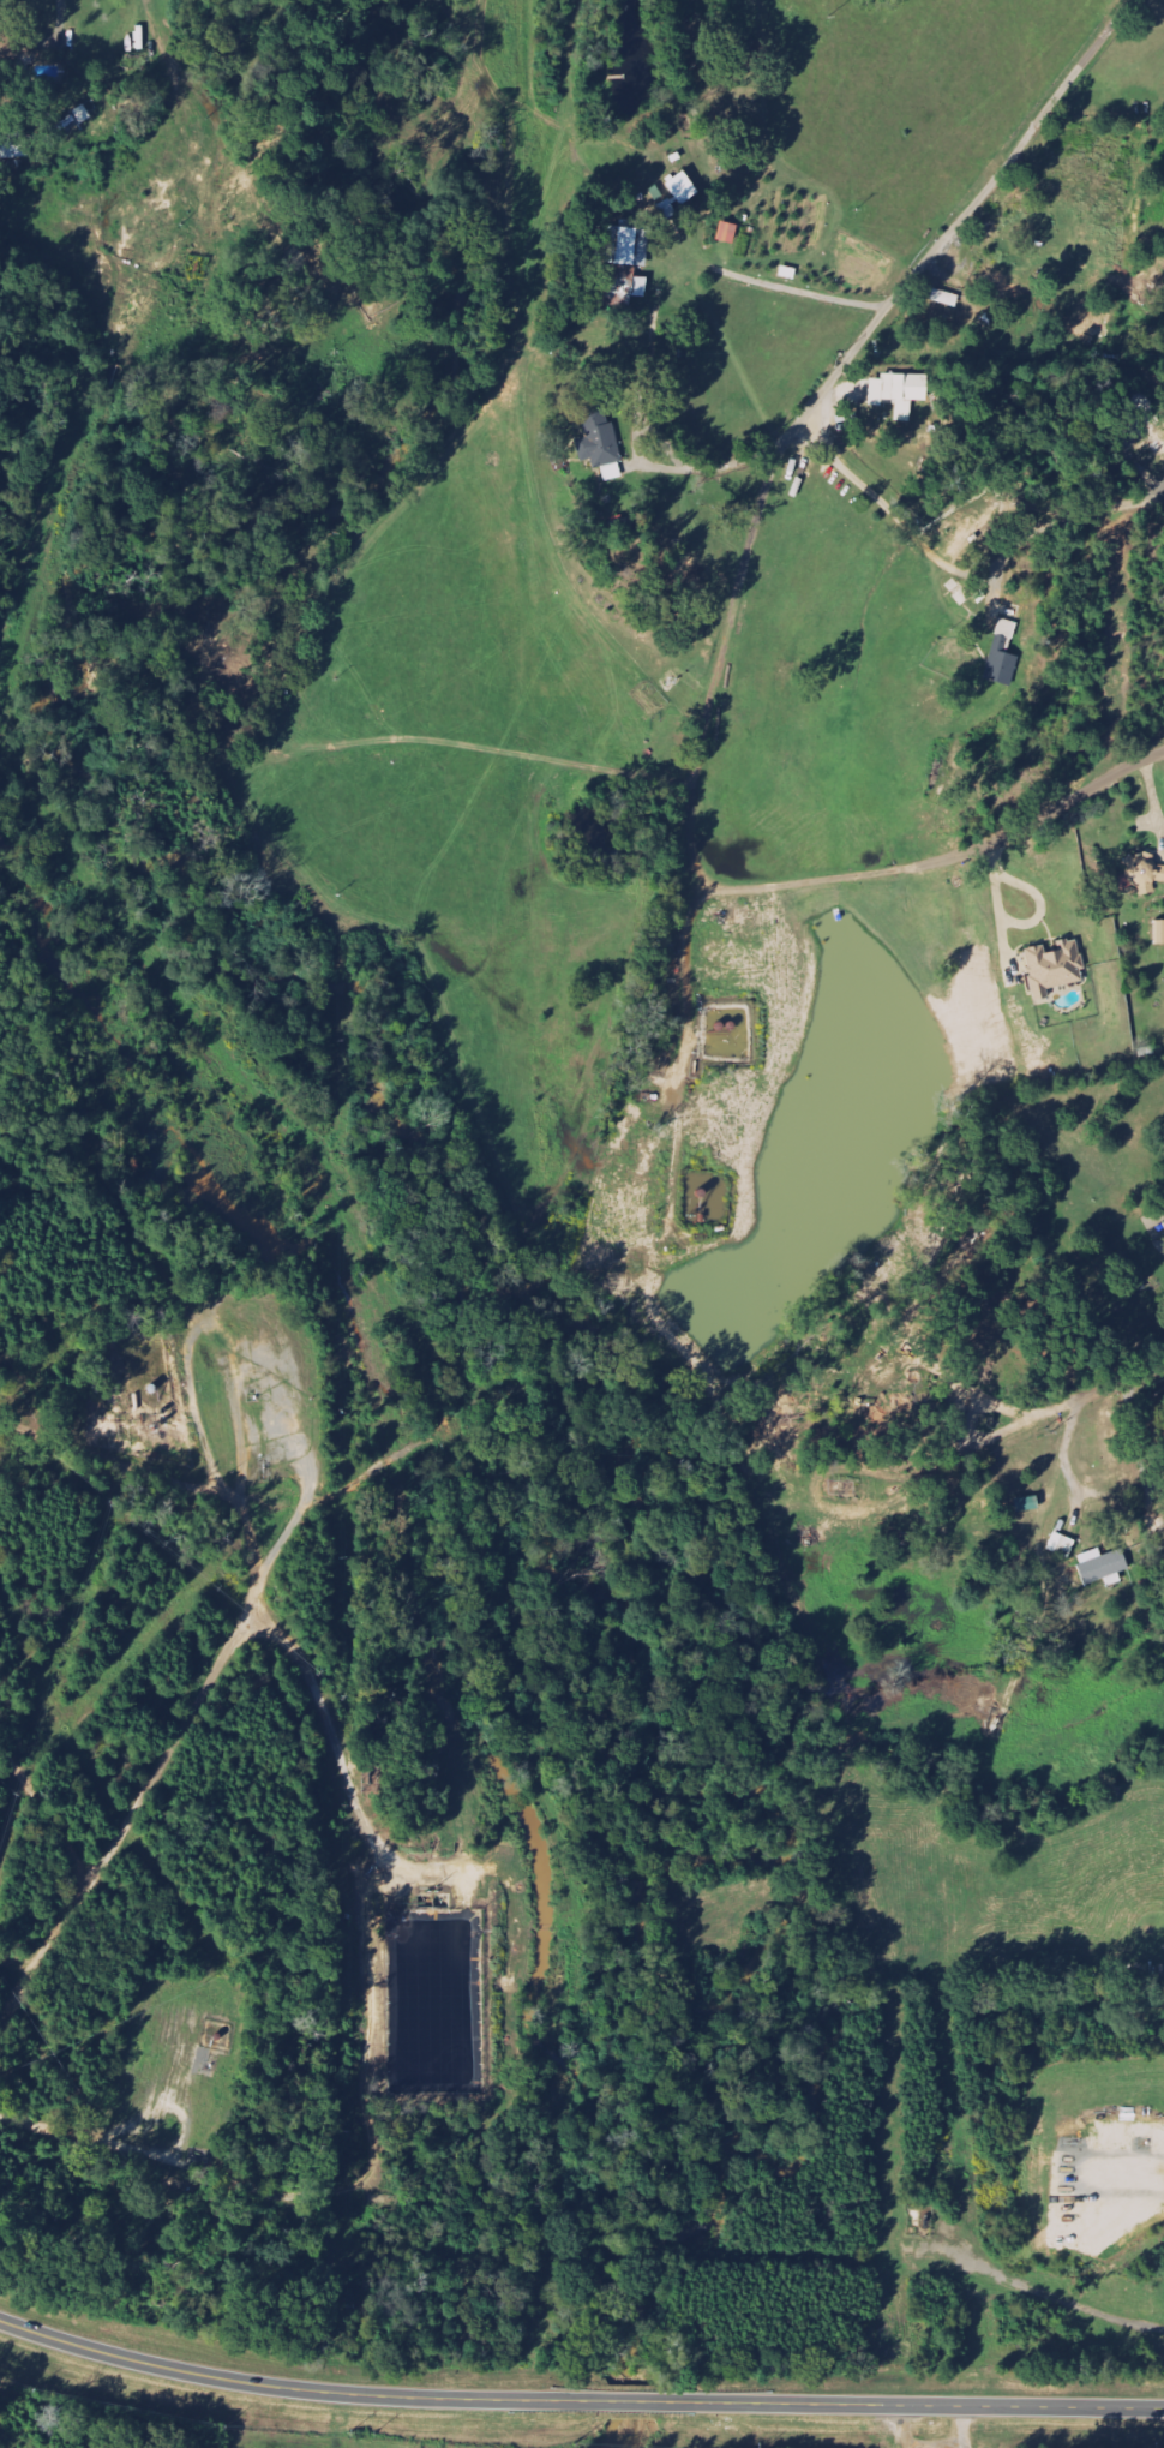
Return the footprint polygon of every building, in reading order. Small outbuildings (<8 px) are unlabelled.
[(11,61),(10,35),(0,35),(0,61),(11,61)] [(59,126),(62,131),(79,121),(81,126),(93,118),(85,105),(73,113),(75,117),(59,126)] [(29,159),(28,136),(0,138),(0,160),(29,159)] [(735,246),(740,227),(723,223),(718,241),(735,246)] [(647,269),(651,232),(610,228),(606,265),(647,269)] [(632,298),(647,299),(648,280),(635,279),(636,270),(631,269),(629,294),(619,293),(618,306),(631,307),(632,298)] [(930,376),(882,374),(882,379),(871,379),(870,406),(884,406),(884,401),(897,401),(896,422),(912,422),(913,401),(929,401),(930,376)] [(577,440),(583,462),(593,460),(595,470),(603,468),(606,482),(626,477),(609,405),(581,412),(587,438),(577,440)] [(1013,686),(1021,657),(1009,654),(1017,623),(1002,619),(985,679),(1013,686)] [(1049,990),(1086,983),(1077,940),(1025,950),(1035,1002),(1051,999),(1049,990)] [(1078,1556),(1086,1586),(1107,1580),(1108,1584),(1115,1582),(1113,1576),(1131,1571),(1125,1550),(1103,1556),(1101,1549),(1078,1556)]
